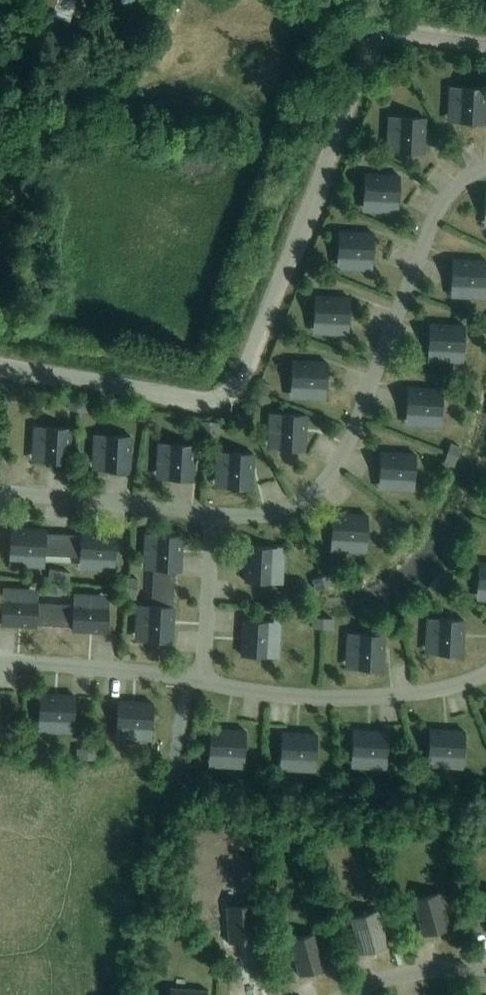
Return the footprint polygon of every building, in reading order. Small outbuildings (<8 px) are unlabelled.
[(36,8),(50,14),(55,0),(39,0),(36,8)] [(483,122),(483,88),(457,88),(457,122),(483,122)] [(423,151),(423,117),(397,117),(397,151),(423,151)] [(366,148),(370,138),(360,135),(356,144),(366,148)] [(362,158),(366,148),(356,144),(352,154),(362,158)] [(365,201),(399,201),(399,175),(365,175),(365,201)] [(338,257),(372,260),(374,234),(340,231),(338,257)] [(317,273),(321,263),(311,259),(307,269),(317,273)] [(485,289),(485,279),(485,263),(453,260),(451,286),(485,289)] [(313,282),(317,273),(307,269),(304,278),(313,282)] [(314,323),(348,326),(350,300),(316,297),(314,323)] [(429,350),(462,353),(465,327),(431,324),(429,350)] [(292,387),(326,390),(328,364),(295,361),(292,387)] [(267,399),(271,389),(261,385),(257,394),(267,399)] [(406,414),(440,417),(442,391),(408,388),(406,414)] [(263,408),(267,399),(257,394),(253,404),(263,408)] [(77,414),(79,404),(69,402),(67,413),(77,414)] [(87,415),(88,405),(79,404),(77,414),(87,415)] [(306,414),(279,412),(277,448),(304,450),(306,414)] [(208,436),(209,425),(199,424),(198,435),(208,436)] [(218,437),(219,426),(209,425),(208,436),(218,437)] [(43,426),(41,462),(68,463),(70,427),(43,426)] [(104,434),(102,470),(129,471),(130,435),(104,434)] [(168,442),(166,478),(193,480),(194,444),(168,442)] [(457,455),(460,445),(450,442),(447,452),(457,455)] [(226,451),(224,487),(251,488),(253,453),(226,451)] [(379,477),(413,480),(415,454),(381,451),(379,477)] [(454,465),(457,455),(447,452),(444,463),(454,465)] [(331,540),(367,542),(368,515),(332,513),(331,540)] [(45,553),(62,554),(63,534),(46,533),(46,530),(10,528),(9,555),(45,556),(45,553)] [(63,534),(62,554),(79,555),(79,558),(115,560),(116,533),(81,532),(80,535),(63,534)] [(153,569),(153,587),(173,588),(174,570),(180,570),(182,535),(155,533),(153,569)] [(247,545),(246,581),(273,583),(274,547),(247,545)] [(485,589),(485,562),(478,562),(477,589),(485,589)] [(57,579),(59,569),(49,567),(47,578),(57,579)] [(68,581),(70,571),(59,569),(57,579),(68,581)] [(440,583),(448,575),(442,569),(434,576),(440,583)] [(325,585),(335,583),(332,572),(322,574),(325,585)] [(315,588),(325,585),(322,574),(312,576),(315,588)] [(136,587),(137,577),(126,576),(125,586),(136,587)] [(432,590),(440,583),(434,576),(426,583),(432,590)] [(55,591),(57,581),(46,579),(45,589),(55,591)] [(66,593),(68,583),(57,581),(55,591),(66,593)] [(135,598),(136,587),(125,586),(124,596),(135,598)] [(173,588),(153,587),(152,605),(147,604),(145,640),(171,641),(173,606),(172,605),(173,588)] [(36,623),(54,624),(55,604),(37,603),(38,599),(2,597),(1,624),(36,625),(36,623)] [(55,604),(54,624),(72,625),(72,629),(107,631),(109,604),(73,602),(73,604),(55,604)] [(322,626),(322,615),(312,615),(311,626),(322,626)] [(333,627),(334,616),(322,615),(322,626),(333,627)] [(436,617),(435,653),(462,654),(463,618),(436,617)] [(244,619),(242,655),(269,656),(270,620),(244,619)] [(357,632),(355,668),(382,669),(384,634),(357,632)] [(38,721),(74,722),(75,696),(40,694),(38,721)] [(116,728),(152,730),(153,703),(117,701),(116,728)] [(209,756),(244,757),(246,731),(210,729),(209,756)] [(428,756),(464,758),(465,731),(429,729),(428,756)] [(351,756),(387,758),(388,731),(353,730),(351,756)] [(280,759),(316,761),(317,734),(281,732),(280,759)] [(86,755),(86,745),(75,744),(75,755),(86,755)] [(97,756),(97,745),(86,745),(86,755),(97,756)] [(189,785),(178,785),(177,795),(188,795),(189,785)] [(341,799),(341,789),(335,789),(330,789),(330,799),(341,799)] [(352,800),(352,790),(341,789),(341,799),(352,800)] [(440,892),(413,900),(423,934),(450,927),(440,892)] [(255,904),(226,906),(229,942),(257,940),(255,904)] [(377,910),(350,918),(360,952),(387,944),(377,910)] [(316,932),(289,940),(299,975),(326,967),(316,932)] [(170,994),(207,994),(207,990),(171,987),(170,994)]
